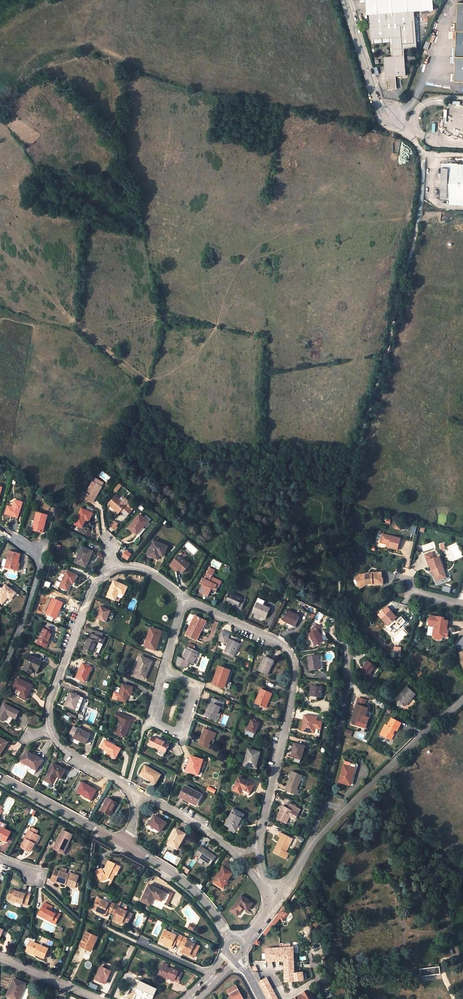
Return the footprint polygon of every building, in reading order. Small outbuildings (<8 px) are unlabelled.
[(390,59),(385,59),(387,78),(390,78),(391,91),(398,91),(398,78),(407,77),(405,50),(418,50),(415,13),(435,12),(434,0),(369,0),(371,17),(373,41),(393,40),(395,59),(390,59)] [(458,4),(454,82),(462,83),(462,4),(458,4)] [(393,40),(373,41),(373,45),(389,45),(390,59),(395,59),(393,40)] [(440,186),(440,200),(462,200),(462,165),(454,165),(454,170),(449,170),(441,170),(440,183),(447,183),(447,187),(440,186)] [(92,497),(95,499),(102,487),(101,487),(103,483),(96,479),(94,482),(93,482),(84,497),(90,501),(92,497)] [(116,496),(109,504),(119,513),(121,512),(124,515),(130,509),(127,506),(120,500),(116,496)] [(123,496),(120,500),(127,506),(130,502),(123,496)] [(18,518),(23,503),(15,501),(13,507),(8,506),(6,514),(18,518)] [(95,509),(85,503),(82,508),(93,514),(95,509)] [(118,515),(119,513),(109,504),(107,506),(118,515)] [(90,522),(93,514),(82,508),(75,524),(82,528),(86,520),(90,522)] [(47,516),(38,514),(34,530),(43,533),(47,516)] [(148,522),(140,515),(128,528),(137,535),(148,522)] [(114,521),(110,527),(116,531),(118,528),(117,527),(119,524),(114,521)] [(399,539),(383,535),(381,543),(385,544),(388,545),(388,547),(397,549),(399,539)] [(168,546),(154,541),(147,555),(156,559),(158,552),(164,555),(168,546)] [(86,567),(93,552),(82,547),(75,562),(86,567)] [(20,554),(10,551),(5,568),(15,570),(17,562),(18,563),(20,554)] [(425,554),(426,560),(428,559),(432,569),(433,568),(435,575),(438,581),(447,577),(439,556),(436,557),(434,552),(425,554)] [(179,555),(171,563),(178,569),(183,573),(190,565),(179,555)] [(176,572),(178,569),(171,563),(169,566),(176,572)] [(202,585),(199,591),(209,596),(212,589),(216,591),(218,587),(215,586),(217,581),(211,578),(212,577),(214,571),(209,569),(205,576),(208,577),(206,580),(202,578),(200,583),(202,585)] [(370,572),(364,572),(364,571),(359,571),(352,574),(355,580),(356,582),(362,579),(364,581),(364,583),(371,583),(371,584),(382,584),(382,577),(380,576),(380,570),(370,569),(370,572)] [(74,584),(77,576),(67,571),(60,587),(68,591),(72,583),(74,584)] [(217,581),(215,586),(218,587),(219,588),(222,582),(212,577),(211,578),(217,581)] [(122,599),(128,587),(114,581),(107,597),(115,601),(117,596),(122,599)] [(6,585),(0,592),(0,602),(3,604),(8,597),(11,600),(16,593),(6,585)] [(242,609),(246,600),(229,593),(225,602),(242,609)] [(263,605),(265,601),(259,598),(253,612),(266,618),(270,608),(263,605)] [(63,603),(53,599),(46,614),(55,618),(58,611),(60,612),(63,603)] [(106,622),(111,611),(101,606),(96,618),(106,622)] [(295,626),(300,616),(288,610),(283,620),(295,626)] [(396,617),(390,610),(381,619),(394,632),(401,625),(397,620),(395,618),(396,617)] [(441,615),(428,614),(427,622),(432,622),(432,632),(435,635),(439,635),(442,632),(445,632),(445,626),(444,626),(444,624),(443,624),(443,623),(444,623),(444,617),(441,617),(441,615)] [(195,616),(186,635),(197,640),(202,630),(200,629),(204,621),(195,616)] [(314,646),(324,641),(320,634),(322,632),(321,630),(319,631),(318,629),(321,628),(319,624),(312,627),(314,631),(308,634),(314,646)] [(162,631),(151,628),(145,646),(156,650),(162,631)] [(46,648),(53,633),(43,629),(36,643),(46,648)] [(230,653),(234,655),(236,650),(237,651),(240,644),(235,642),(228,638),(230,634),(221,630),(218,640),(225,643),(226,641),(229,642),(225,651),(226,651),(225,653),(229,655),(230,653)] [(91,634),(84,649),(93,653),(98,655),(103,644),(105,640),(102,639),(95,636),(91,634)] [(193,665),(198,655),(197,654),(198,652),(188,647),(187,649),(182,659),(179,658),(176,664),(184,668),(186,664),(185,663),(186,661),(193,665)] [(320,669),(318,655),(308,657),(310,670),(320,669)] [(38,671),(42,662),(29,656),(24,665),(26,666),(24,670),(32,674),(34,669),(38,671)] [(145,679),(153,661),(141,656),(134,674),(145,679)] [(274,661),(264,656),(258,670),(268,674),(274,661)] [(368,679),(377,667),(368,660),(359,673),(368,679)] [(92,667),(83,663),(76,678),(86,682),(92,667)] [(230,670),(218,666),(212,684),(224,688),(230,670)] [(31,685),(17,678),(13,687),(22,692),(20,696),(26,699),(31,690),(29,689),(31,685)] [(134,688),(123,684),(120,694),(118,700),(126,702),(128,695),(131,696),(134,688)] [(320,698),(322,687),(312,685),(310,696),(320,698)] [(406,705),(415,694),(410,689),(411,687),(409,685),(397,698),(406,705)] [(266,708),(272,693),(262,689),(255,704),(266,708)] [(80,696),(70,693),(66,706),(75,709),(80,697),(80,696)] [(79,711),(83,698),(80,697),(75,709),(79,711)] [(205,716),(215,720),(219,711),(223,702),(213,698),(205,716)] [(19,712),(4,704),(0,712),(0,719),(4,721),(8,715),(16,719),(19,712)] [(368,708),(357,705),(351,723),(360,726),(363,716),(366,717),(368,708)] [(115,717),(122,720),(116,733),(124,737),(132,719),(117,712),(115,717)] [(317,717),(305,716),(302,730),(314,732),(314,736),(319,737),(322,723),(316,722),(317,717)] [(401,723),(391,718),(387,726),(387,725),(382,735),(391,739),(396,730),(397,731),(401,723)] [(260,723),(252,720),(245,735),(253,738),(254,734),(255,734),(260,723)] [(86,744),(91,735),(74,726),(69,735),(86,744)] [(215,732),(205,728),(199,741),(200,741),(199,745),(209,749),(210,745),(209,745),(211,740),(215,732)] [(166,753),(170,745),(152,736),(149,744),(166,753)] [(121,749),(104,740),(100,748),(106,751),(107,750),(108,751),(108,752),(106,755),(115,759),(121,749)] [(301,759),(305,746),(295,743),(291,756),(301,759)] [(256,768),(260,752),(248,749),(246,758),(244,765),(256,768)] [(27,751),(21,761),(28,765),(37,770),(42,760),(27,751)] [(203,760),(191,756),(190,761),(191,761),(188,772),(198,775),(201,767),(203,760)] [(356,764),(345,761),(344,765),(339,782),(351,785),(355,768),(356,764)] [(61,778),(66,770),(53,764),(42,784),(49,788),(51,787),(58,776),(61,778)] [(145,766),(141,773),(148,777),(147,779),(156,784),(161,775),(145,766)] [(297,790),(302,776),(292,772),(285,790),(297,795),(299,791),(297,790)] [(233,790),(241,794),(243,789),(250,793),(254,785),(239,778),(233,790)] [(91,787),(82,782),(77,792),(91,800),(96,792),(90,788),(91,787)] [(196,805),(202,794),(185,786),(180,797),(196,805)] [(108,798),(101,811),(110,816),(117,803),(108,798)] [(298,814),(300,810),(291,805),(289,809),(287,808),(283,806),(277,818),(286,823),(293,811),(298,814)] [(229,818),(226,824),(232,827),(230,831),(234,833),(238,825),(241,826),(243,823),(242,823),(242,822),(241,821),(242,818),(243,818),(245,815),(234,809),(230,817),(229,818)] [(161,832),(166,823),(154,815),(149,824),(161,832)] [(6,842),(11,833),(3,829),(0,827),(0,838),(6,842)] [(61,834),(54,849),(62,853),(66,846),(67,846),(73,834),(63,829),(61,834)] [(176,829),(168,844),(176,848),(177,849),(181,843),(186,834),(176,829)] [(31,832),(29,831),(25,839),(26,839),(22,847),(30,852),(35,844),(33,843),(38,836),(35,835),(31,832)] [(293,839),(281,833),(279,836),(281,838),(278,844),(278,843),(273,853),(285,859),(288,853),(287,852),(293,839)] [(210,865),(216,856),(201,846),(195,855),(210,865)] [(117,875),(121,867),(116,865),(116,864),(110,861),(106,868),(103,870),(102,868),(96,872),(98,876),(100,875),(103,880),(107,878),(115,874),(117,875)] [(223,867),(232,873),(234,871),(230,868),(231,865),(227,862),(223,867)] [(69,870),(62,867),(61,871),(57,882),(65,885),(66,883),(76,886),(79,877),(70,873),(69,875),(67,874),(69,870)] [(223,867),(214,881),(221,886),(223,887),(227,881),(232,873),(223,867)] [(57,882),(61,871),(56,869),(52,881),(57,882)] [(149,884),(142,901),(150,905),(153,900),(152,899),(153,897),(154,897),(162,901),(166,892),(149,884)] [(11,890),(9,894),(13,896),(12,899),(12,901),(22,904),(22,903),(27,905),(30,894),(25,893),(25,894),(21,893),(11,890)] [(253,903),(242,895),(231,911),(238,916),(244,907),(248,910),(253,903)] [(111,902),(110,904),(97,898),(92,908),(97,911),(103,914),(104,911),(107,912),(107,911),(111,913),(115,904),(111,902)] [(46,904),(40,916),(56,924),(61,914),(51,909),(53,907),(46,904)] [(115,919),(122,923),(127,925),(132,914),(119,908),(119,906),(115,904),(111,913),(115,915),(114,916),(116,917),(115,919)] [(290,912),(290,913),(291,912),(290,908),(281,919),(283,922),(284,921),(283,920),(290,912)] [(281,910),(270,924),(273,926),(282,915),(283,913),(283,912),(281,910)] [(116,917),(114,916),(112,920),(121,925),(122,923),(115,919),(116,917)] [(270,924),(263,933),(265,935),(273,926),(270,924)] [(173,944),(175,944),(176,943),(179,945),(183,936),(179,935),(178,936),(165,930),(160,941),(164,943),(172,946),(173,944)] [(97,937),(86,932),(80,946),(89,950),(91,946),(92,947),(97,937)] [(179,945),(183,946),(182,948),(184,949),(183,951),(190,955),(195,957),(200,946),(187,940),(187,938),(183,936),(179,945)] [(48,949),(34,943),(35,940),(35,939),(33,938),(31,938),(28,938),(26,939),(24,945),(28,947),(27,949),(37,953),(37,955),(45,958),(48,949)] [(267,961),(284,961),(285,982),(294,981),(304,980),(303,972),(294,974),(294,967),(293,947),(284,948),(266,949),(267,961)] [(184,949),(182,948),(180,952),(189,957),(190,955),(183,951),(184,949)] [(253,972),(267,966),(267,962),(251,968),(253,972)] [(163,965),(159,974),(167,978),(167,977),(174,980),(178,981),(182,973),(171,968),(171,969),(167,967),(168,964),(165,963),(163,966),(163,965)] [(111,971),(100,967),(95,979),(105,984),(111,971)] [(440,967),(420,969),(421,977),(440,974),(440,967)] [(14,998),(17,998),(19,993),(21,993),(26,983),(14,978),(6,996),(14,998)] [(258,982),(265,993),(272,989),(266,978),(258,982)] [(232,998),(243,998),(235,986),(227,991),(232,998)] [(272,989),(265,993),(268,998),(278,998),(272,989)]
